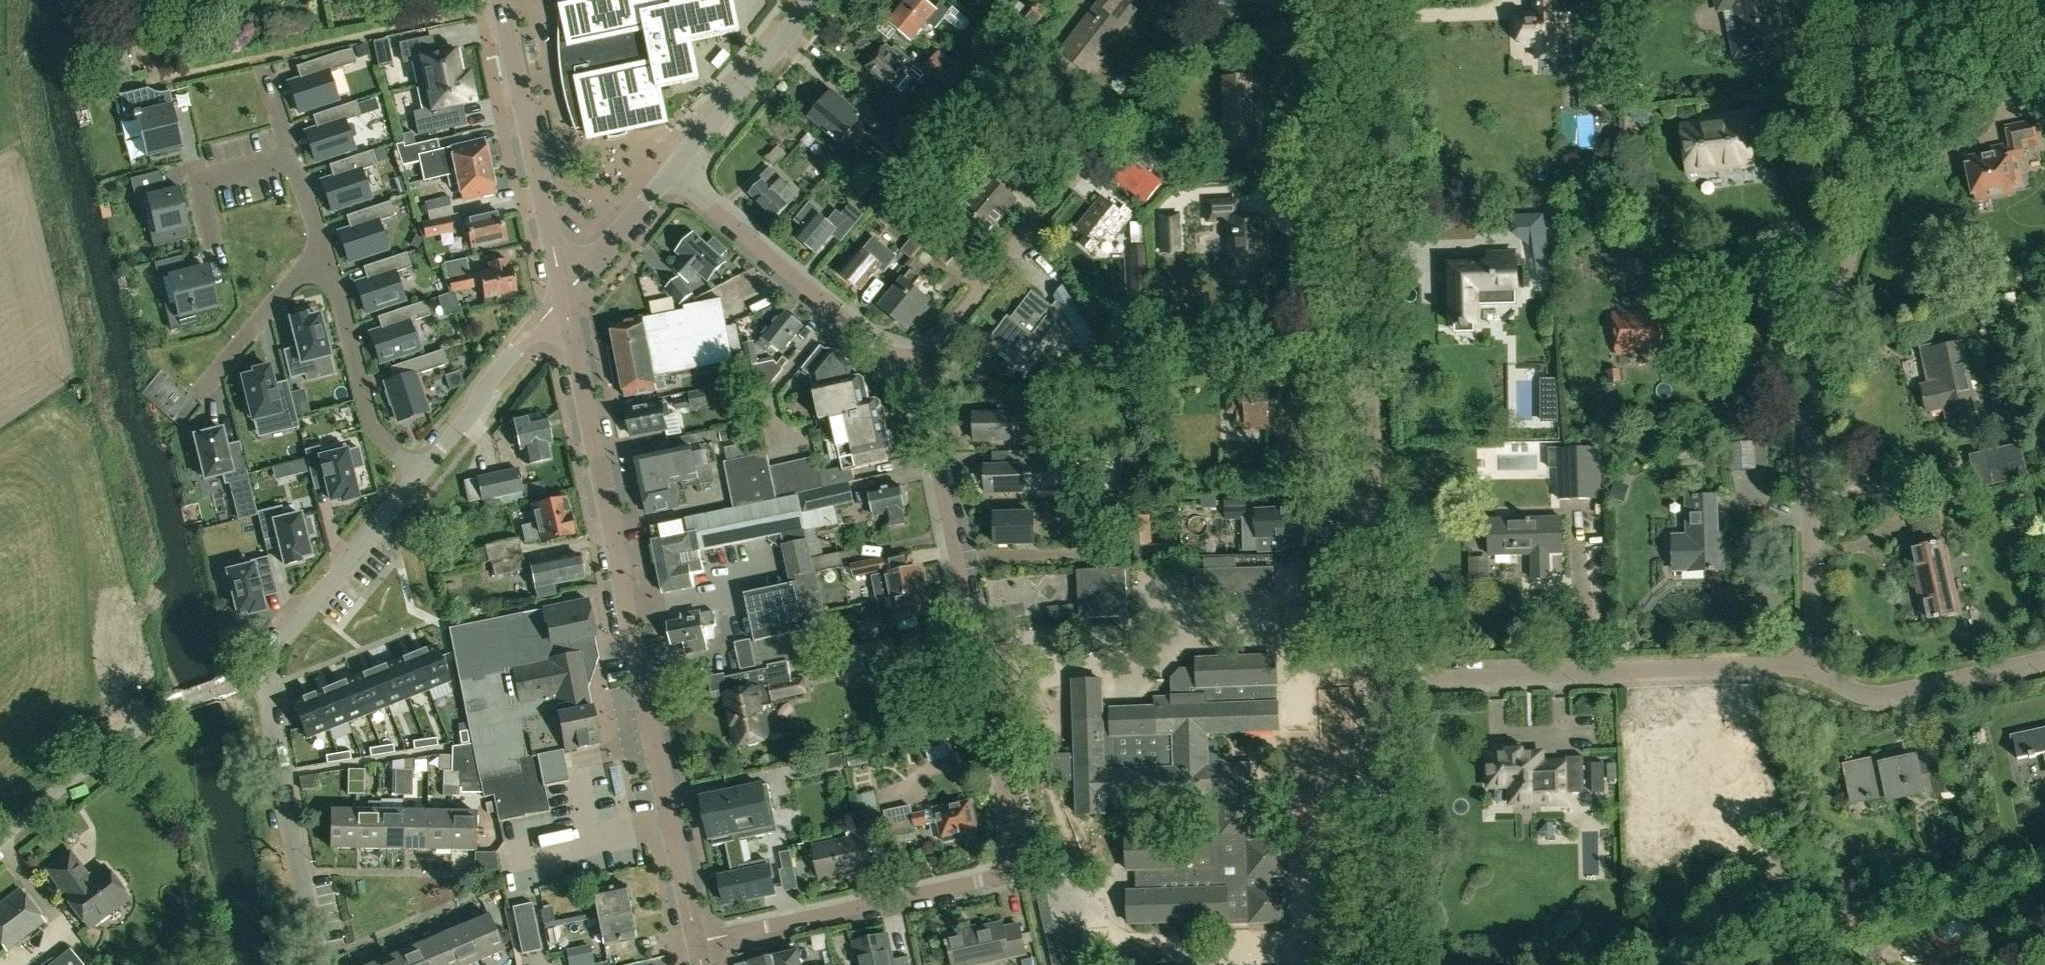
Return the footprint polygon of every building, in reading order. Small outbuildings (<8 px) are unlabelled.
[(608,138),(613,138),(615,138),(617,138),(619,137),(622,136),(624,136),(626,135),(627,134),(626,129),(664,121),(657,88),(698,79),(690,42),(739,31),(732,0),(599,0),(562,8),(564,17),(559,18),(558,25),(558,31),(558,38),(558,46),(558,53),(559,60),(560,66),(560,72),(561,79),(562,85),(564,92),(565,98),(567,104),(569,111),(570,117),(573,126),(575,130),(588,128),(589,137),(607,133),(608,138)] [(936,9),(925,0),(908,0),(890,22),(912,40),(928,21),(937,28),(946,18),(960,30),(968,23),(941,2),(936,9)] [(1023,5),(1031,12),(1026,17),(1036,26),(1057,0),(1027,0),(1023,5)] [(1091,75),(1103,59),(1100,57),(1135,12),(1120,0),(1103,0),(1063,52),(1091,75)] [(1519,42),(1526,47),(1537,47),(1538,59),(1561,58),(1559,13),(1575,12),(1575,15),(1611,13),(1610,0),(1536,0),(1536,14),(1524,14),(1518,21),(1519,42)] [(1727,8),(1731,7),(1737,33),(1733,34),(1737,56),(1765,50),(1763,38),(1780,35),(1776,16),(1776,14),(1774,15),(1771,0),(1758,0),(1755,1),(1755,0),(1725,0),(1727,8)] [(1001,38),(1008,28),(1000,22),(993,32),(1001,38)] [(431,37),(399,43),(403,63),(413,61),(418,86),(462,77),(456,49),(434,54),(431,37)] [(373,41),(376,53),(390,50),(388,38),(373,41)] [(355,47),(359,58),(371,54),(367,43),(355,47)] [(97,52),(102,83),(134,77),(128,46),(97,52)] [(337,99),(328,72),(356,63),(352,49),(340,52),(297,66),(301,79),(290,82),(300,112),(337,99)] [(913,61),(907,69),(884,50),(871,66),(898,89),(902,92),(913,79),(920,85),(929,75),(913,61)] [(939,51),(925,68),(952,91),(966,74),(939,51)] [(170,71),(168,52),(143,55),(144,73),(170,71)] [(423,110),(414,112),(418,135),(440,130),(439,125),(455,122),(451,106),(467,103),(466,96),(472,94),(468,75),(462,77),(418,86),(423,110)] [(1252,76),(1222,77),(1225,144),(1247,144),(1248,160),(1265,160),(1263,99),(1253,99),(1252,76)] [(168,90),(168,91),(165,92),(162,92),(158,92),(155,91),(152,90),(150,89),(148,88),(121,94),(119,94),(125,118),(133,116),(134,118),(139,117),(149,156),(180,148),(173,120),(176,119),(170,90),(168,90)] [(1595,107),(1609,106),(1609,91),(1594,92),(1595,107)] [(864,100),(856,111),(832,92),(811,118),(842,143),(862,118),(901,150),(911,139),(864,100)] [(354,148),(345,121),(361,116),(356,101),(313,116),(317,128),(306,132),(316,161),(354,148)] [(1749,117),(1684,126),(1690,172),(1756,164),(1749,117)] [(2005,125),(2009,144),(1994,148),(1995,155),(1970,160),(1979,200),(2017,192),(2011,160),(2028,157),(2026,149),(2042,146),(2037,119),(2005,125)] [(402,134),(404,146),(415,143),(413,131),(402,134)] [(1614,136),(1596,136),(1596,167),(1614,167),(1614,136)] [(420,155),(425,180),(425,181),(449,175),(490,165),(490,164),(485,140),(420,155)] [(323,181),(332,210),(370,198),(361,170),(377,165),(373,150),(329,165),(334,177),(323,181)] [(829,150),(817,164),(830,175),(842,160),(829,150)] [(1134,159),(1118,178),(1147,202),(1164,183),(1134,159)] [(956,215),(984,239),(1018,199),(1011,193),(1019,183),(994,162),(977,183),(980,186),(956,215)] [(459,186),(462,200),(497,192),(490,165),(449,175),(451,187),(459,186)] [(799,196),(770,168),(761,178),(763,181),(751,194),(776,219),(799,196)] [(1178,180),(1167,170),(1162,176),(1174,185),(1178,180)] [(150,231),(154,247),(189,238),(176,187),(165,190),(161,171),(131,179),(136,200),(149,197),(157,230),(150,231)] [(1185,186),(1175,187),(1174,187),(1165,195),(1165,199),(1164,200),(1164,202),(1159,200),(1151,208),(1146,220),(1157,224),(1160,217),(1161,212),(1165,213),(1165,212),(1182,212),(1198,211),(1198,199),(1185,200),(1185,186)] [(427,202),(432,221),(448,217),(455,215),(449,196),(427,202)] [(1090,235),(1084,243),(1094,251),(1110,232),(1117,237),(1132,219),(1104,196),(1079,226),(1090,235)] [(1232,233),(1233,257),(1268,256),(1266,217),(1240,218),(1239,200),(1208,201),(1208,215),(1229,214),(1230,232),(1232,233)] [(390,202),(347,216),(351,228),(340,232),(349,261),(387,249),(378,221),(394,216),(390,202)] [(811,202),(797,219),(807,228),(799,237),(818,252),(833,234),(842,241),(865,213),(851,202),(842,213),(837,209),(828,220),(821,215),(824,212),(811,202)] [(1160,217),(1160,235),(1182,235),(1182,212),(1165,212),(1165,213),(1161,212),(1160,217)] [(466,235),(468,247),(507,240),(501,213),(467,220),(470,235),(466,235)] [(452,230),(448,217),(432,221),(423,223),(426,236),(452,230)] [(1133,223),(1133,245),(1130,246),(1133,284),(1135,284),(1136,292),(1144,292),(1144,283),(1150,283),(1148,245),(1144,245),(1143,222),(1133,223)] [(912,258),(924,245),(923,244),(931,234),(922,227),(902,250),(912,258)] [(725,260),(696,233),(678,252),(683,257),(674,267),(690,281),(699,271),(699,272),(700,272),(708,279),(725,260)] [(1529,246),(1545,246),(1544,233),(1528,234),(1529,246)] [(956,256),(931,234),(923,244),(924,245),(947,265),(956,256)] [(411,244),(418,248),(424,238),(416,235),(411,244)] [(875,236),(869,245),(864,250),(862,249),(841,274),(862,291),(880,269),(885,273),(899,257),(875,236)] [(167,252),(169,259),(182,255),(181,249),(167,252)] [(1448,261),(1449,326),(1455,326),(1455,333),(1475,332),(1474,326),(1481,326),(1480,306),(1516,305),(1516,288),(1520,288),(1519,259),(1517,259),(1517,249),(1491,249),(1491,260),(1448,261)] [(395,272),(411,267),(407,253),(364,267),(368,279),(357,283),(357,284),(366,312),(404,300),(395,272)] [(186,271),(185,266),(183,256),(155,263),(158,278),(160,277),(160,278),(171,275),(178,303),(173,304),(173,305),(166,307),(171,330),(199,324),(197,313),(205,311),(205,312),(217,309),(206,265),(194,268),(194,269),(186,271)] [(448,265),(450,278),(453,293),(473,289),(472,287),(483,285),(485,298),(504,294),(504,298),(507,300),(513,298),(515,295),(514,292),(518,291),(512,265),(509,266),(507,259),(490,262),(491,269),(470,274),(467,261),(448,265)] [(905,267),(906,276),(881,306),(907,328),(919,314),(922,317),(934,303),(915,287),(923,277),(913,270),(915,266),(909,262),(905,267)] [(668,288),(682,305),(694,295),(681,277),(668,288)] [(1010,316),(990,342),(1024,368),(1044,342),(1034,335),(1056,308),(1034,291),(1012,318),(1010,316)] [(454,301),(451,292),(437,296),(441,306),(454,301)] [(752,381),(749,366),(746,354),(734,356),(723,298),(685,306),(686,309),(667,314),(646,318),(645,317),(628,320),(628,322),(613,325),(617,347),(611,350),(616,362),(619,361),(621,369),(618,369),(617,382),(623,383),(626,397),(659,391),(659,390),(671,388),(668,373),(723,363),(728,385),(737,383),(737,384),(752,381)] [(414,321),(430,315),(425,301),(378,317),(382,329),(371,333),(381,362),(423,348),(414,321)] [(1094,329),(1079,305),(1066,313),(1081,337),(1094,329)] [(1633,311),(1613,313),(1618,354),(1637,352),(1636,349),(1654,347),(1654,350),(1667,349),(1665,334),(1661,335),(1660,321),(1664,321),(1662,307),(1641,310),(1642,311),(1633,312),(1633,311)] [(785,311),(757,345),(767,352),(774,344),(784,352),(804,327),(785,311)] [(289,321),(298,352),(286,355),(293,378),(321,370),(318,359),(329,355),(327,348),(331,347),(325,327),(321,329),(318,317),(306,321),(305,317),(289,321)] [(1732,329),(1736,350),(1768,344),(1764,323),(1732,329)] [(784,357),(760,363),(754,341),(744,343),(746,354),(749,366),(752,381),(754,392),(768,389),(784,370),(783,369),(790,361),(784,357)] [(1941,384),(1923,388),(1929,412),(1946,408),(1949,422),(1979,416),(1963,343),(1933,350),(1941,384)] [(813,376),(821,416),(827,440),(838,438),(844,467),(820,472),(817,457),(772,467),(779,497),(856,480),(854,469),(889,461),(887,450),(889,450),(892,446),(882,403),(876,398),(871,399),(866,380),(861,375),(858,376),(856,369),(832,349),(828,349),(824,345),(804,369),(813,376)] [(443,350),(390,367),(394,380),(386,383),(388,391),(386,392),(390,405),(393,404),(398,420),(428,410),(416,375),(448,364),(443,350)] [(254,424),(281,417),(284,430),(299,427),(290,393),(278,396),(277,391),(276,391),(269,366),(254,370),(255,374),(242,377),(248,400),(245,401),(249,417),(252,416),(254,424)] [(1118,387),(1126,386),(1130,380),(1128,373),(1123,370),(1117,371),(1111,377),(1114,384),(1118,387)] [(1620,370),(1610,370),(1611,383),(1621,383),(1620,370)] [(1239,411),(1240,426),(1271,425),(1270,384),(1256,384),(1256,371),(1229,371),(1229,411),(1239,411)] [(304,389),(290,393),(292,399),(306,396),(304,389)] [(689,392),(690,396),(692,408),(708,405),(705,389),(689,392)] [(688,398),(687,398),(676,401),(678,410),(690,408),(688,398)] [(975,414),(976,440),(1014,439),(1014,423),(1036,422),(1035,400),(999,401),(1000,413),(975,414)] [(628,411),(634,437),(668,430),(665,416),(671,415),(668,403),(628,411)] [(516,428),(522,457),(553,450),(548,425),(530,428),(529,425),(516,428)] [(195,435),(199,455),(196,456),(201,476),(204,475),(205,479),(223,474),(225,483),(248,478),(242,451),(229,455),(222,429),(218,430),(218,426),(199,431),(197,431),(198,435),(195,435)] [(1754,441),(1742,442),(1743,470),(1756,469),(1754,441)] [(685,488),(700,485),(716,481),(712,465),(719,464),(714,443),(638,458),(649,514),(681,507),(680,506),(689,505),(685,488)] [(346,451),(345,445),(320,451),(320,447),(305,451),(312,477),(323,474),(324,479),(326,478),(331,500),(341,497),(342,501),(358,497),(351,470),(364,467),(359,447),(346,451)] [(2027,474),(2020,445),(1971,456),(1978,486),(2027,474)] [(1550,468),(1558,468),(1559,498),(1600,497),(1599,447),(1558,448),(1549,448),(1550,468)] [(1010,451),(1011,466),(987,466),(987,492),(1025,492),(1025,475),(1050,474),(1050,450),(1010,451)] [(779,499),(769,453),(725,462),(735,508),(779,499)] [(1121,458),(1121,472),(1140,472),(1141,458),(1121,458)] [(297,461),(301,474),(310,471),(307,459),(297,461)] [(520,467),(477,476),(484,508),(530,498),(529,491),(525,492),(520,467)] [(797,494),(798,497),(805,531),(807,530),(816,528),(839,523),(835,506),(855,502),(851,482),(797,494)] [(1618,501),(1623,486),(1614,483),(1610,499),(1618,501)] [(907,523),(904,510),(906,509),(901,485),(858,494),(861,504),(872,502),(876,516),(887,514),(890,527),(907,523)] [(1058,489),(1059,503),(1073,503),(1072,489),(1058,489)] [(1229,520),(1247,519),(1246,506),(1246,494),(1227,495),(1216,495),(1208,496),(1209,507),(1216,507),(1217,535),(1230,534),(1229,520)] [(815,571),(807,530),(805,531),(798,497),(652,527),(665,594),(696,588),(693,575),(705,572),(703,560),(683,564),(681,554),(781,534),(790,579),(804,576),(816,573),(815,573),(815,571)] [(1675,569),(1690,569),(1724,569),(1724,534),(1719,534),(1718,497),(1688,497),(1689,535),(1675,535),(1675,569)] [(543,539),(543,542),(575,535),(567,500),(535,507),(539,524),(529,527),(532,541),(543,539)] [(260,512),(264,531),(276,529),(284,564),(311,558),(301,515),(286,518),(283,507),(260,512)] [(1305,508),(1257,509),(1258,536),(1283,536),(1283,546),(1304,546),(1304,536),(1306,536),(1305,508)] [(996,515),(997,543),(1035,542),(1035,514),(996,515)] [(1152,515),(1130,517),(1132,550),(1154,548),(1152,515)] [(1490,519),(1491,555),(1532,554),(1533,578),(1552,578),(1552,567),(1549,567),(1549,553),(1564,553),(1563,516),(1490,519)] [(816,528),(807,530),(815,571),(844,565),(841,552),(824,556),(820,539),(819,538),(816,528)] [(524,555),(520,538),(486,546),(490,562),(492,562),(524,555)] [(1924,587),(1920,588),(1927,621),(1960,614),(1956,595),(1951,596),(1943,562),(1947,561),(1943,544),(1916,550),(1924,587)] [(580,554),(531,564),(537,599),(555,595),(553,585),(584,578),(580,554)] [(528,569),(524,555),(492,562),(496,577),(528,569)] [(850,563),(854,578),(889,571),(885,556),(850,563)] [(274,582),(268,557),(251,561),(252,565),(228,571),(229,574),(225,575),(229,590),(232,589),(238,614),(248,611),(249,614),(265,610),(260,591),(262,590),(261,585),(274,582)] [(1126,567),(1078,570),(1081,618),(1129,616),(1126,567)] [(1275,567),(1238,568),(1205,569),(1195,569),(1196,597),(1276,594),(1275,567)] [(919,568),(872,577),(877,600),(923,590),(919,568)] [(804,576),(805,581),(812,614),(825,611),(817,572),(815,573),(816,573),(804,576)] [(812,614),(805,581),(804,576),(790,579),(791,584),(747,593),(757,640),(760,639),(765,664),(819,653),(814,629),(815,629),(812,614)] [(928,613),(923,590),(877,600),(881,617),(858,622),(862,641),(902,631),(899,619),(928,613)] [(588,600),(449,628),(450,634),(470,731),(472,743),(480,780),(480,783),(483,796),(493,794),(498,822),(500,822),(549,812),(538,756),(520,760),(513,723),(591,705),(586,678),(593,658),(581,655),(579,645),(591,642),(596,641),(595,635),(596,635),(588,600)] [(1074,605),(1054,606),(1055,618),(1075,617),(1074,605)] [(688,642),(690,654),(707,650),(704,635),(707,635),(706,628),(717,626),(715,611),(701,614),(701,611),(685,614),(686,620),(671,623),(675,644),(688,642)] [(853,647),(851,635),(842,637),(843,639),(821,643),(823,653),(853,647)] [(893,638),(868,644),(832,652),(837,670),(872,663),(872,662),(897,657),(893,638)] [(735,642),(741,669),(757,666),(751,639),(735,642)] [(436,645),(415,654),(429,690),(450,681),(436,645)] [(415,654),(395,662),(409,698),(429,690),(415,654)] [(1127,869),(1141,869),(1142,890),(1128,890),(1129,922),(1226,919),(1226,922),(1285,920),(1284,886),(1264,887),(1264,878),(1284,877),(1282,840),(1248,841),(1248,833),(1257,833),(1255,765),(1229,765),(1228,755),(1220,755),(1219,747),(1213,741),(1208,741),(1208,732),(1278,730),(1278,702),(1272,702),(1271,685),(1276,685),(1276,655),(1197,657),(1197,667),(1195,667),(1189,668),(1184,671),(1182,673),(1176,679),(1175,681),(1172,686),(1171,692),(1171,694),(1171,696),(1155,697),(1155,706),(1110,707),(1110,709),(1102,709),(1101,679),(1073,680),(1076,754),(1051,755),(1052,778),(1076,778),(1077,813),(1105,812),(1105,797),(1201,794),(1203,842),(1177,843),(1177,833),(1126,835),(1127,869)] [(721,699),(728,697),(729,699),(726,700),(728,708),(730,708),(735,730),(733,731),(735,740),(737,740),(738,745),(748,743),(749,746),(759,744),(758,741),(770,738),(767,723),(768,723),(765,706),(775,704),(774,701),(808,693),(805,676),(792,679),(788,661),(768,665),(768,668),(726,678),(725,674),(708,678),(712,694),(719,693),(721,699)] [(395,662),(375,670),(389,706),(409,698),(395,662)] [(375,670),(355,678),(369,714),(389,706),(375,670)] [(355,678),(335,687),(349,722),(369,714),(355,678)] [(335,687),(315,695),(329,730),(349,722),(335,687)] [(315,695),(294,703),(308,739),(329,730),(315,695)] [(591,705),(513,723),(520,760),(538,756),(599,744),(591,705)] [(2015,737),(2020,759),(2032,757),(2032,758),(2038,757),(2038,755),(2044,754),(2044,730),(2015,737)] [(470,731),(462,733),(464,744),(472,743),(470,731)] [(438,745),(437,737),(425,739),(427,747),(438,745)] [(427,747),(425,739),(413,741),(415,749),(427,747)] [(443,770),(443,782),(461,782),(461,780),(480,780),(472,743),(464,744),(462,744),(454,746),(453,746),(453,751),(452,751),(452,752),(452,758),(452,770),(443,770)] [(397,756),(395,748),(384,750),(385,758),(397,756)] [(385,758),(384,750),(372,752),(373,760),(385,758)] [(1509,754),(1490,754),(1491,787),(1508,787),(1508,805),(1543,805),(1543,807),(1571,806),(1570,762),(1545,762),(1544,753),(1525,753),(1525,750),(1509,750),(1509,754)] [(350,751),(338,753),(339,761),(351,759),(350,751)] [(841,752),(802,760),(805,777),(845,768),(841,752)] [(338,753),(326,755),(327,763),(339,761),(338,753)] [(1881,756),(1845,763),(1851,792),(1865,789),(1867,795),(1887,791),(1888,796),(1922,789),(1924,797),(1946,793),(1944,786),(1941,768),(1919,773),(1915,754),(1882,761),(1881,756)] [(1592,763),(1593,792),(1605,792),(1605,762),(1592,763)] [(366,782),(367,769),(349,768),(349,782),(366,782)] [(414,782),(414,770),(397,769),(396,782),(414,782)] [(828,774),(830,784),(845,781),(843,771),(828,774)] [(366,795),(366,782),(349,782),(349,795),(366,795)] [(414,795),(414,782),(396,782),(396,795),(414,795)] [(443,782),(443,796),(461,796),(461,782),(443,782)] [(707,813),(711,812),(713,822),(709,823),(714,846),(726,843),(732,873),(721,876),(727,904),(764,896),(763,889),(773,886),(767,859),(746,864),(741,840),(772,833),(768,812),(774,811),(768,784),(703,797),(707,813)] [(1954,784),(1944,786),(1946,793),(1955,791),(1954,784)] [(857,795),(862,821),(882,817),(876,791),(857,795)] [(945,841),(962,838),(961,833),(976,830),(971,803),(936,809),(938,823),(942,823),(945,841)] [(888,811),(891,832),(916,827),(930,824),(926,810),(913,813),(911,807),(888,811)] [(331,809),(331,848),(355,848),(356,809),(331,809)] [(356,809),(355,848),(379,848),(380,810),(356,809)] [(380,810),(379,848),(403,849),(404,810),(380,810)] [(404,810),(403,849),(427,849),(428,810),(404,810)] [(428,810),(427,849),(451,849),(451,811),(428,810)] [(451,811),(451,849),(474,850),(475,811),(451,811)] [(940,825),(926,826),(928,843),(942,841),(940,825)] [(524,827),(523,842),(548,843),(549,827),(524,827)] [(848,833),(850,841),(819,848),(824,876),(869,867),(868,858),(881,855),(876,827),(848,833)] [(794,867),(791,850),(790,850),(780,852),(783,869),(794,867)] [(71,852),(66,856),(49,869),(68,894),(66,895),(90,927),(130,897),(122,887),(123,884),(117,875),(113,875),(106,865),(94,874),(87,873),(71,852)] [(594,891),(599,917),(631,911),(626,885),(594,891)] [(10,948),(48,919),(24,888),(0,906),(0,935),(10,948)] [(532,902),(513,906),(518,933),(536,930),(538,930),(532,902)] [(541,910),(543,924),(555,921),(552,907),(541,910)] [(631,911),(599,917),(603,941),(604,944),(636,937),(631,911)] [(489,913),(466,923),(481,958),(504,949),(489,913)] [(445,932),(459,964),(466,964),(481,958),(466,923),(445,932)] [(954,964),(973,964),(1027,953),(1021,925),(1005,929),(1004,923),(948,936),(954,964)] [(542,950),(538,930),(536,930),(518,933),(522,954),(542,950)] [(422,942),(432,964),(459,964),(445,932),(422,942)] [(859,964),(910,964),(908,956),(893,959),(887,934),(854,941),(859,964)] [(401,951),(407,964),(432,964),(422,942),(401,951)] [(567,949),(570,964),(594,964),(589,945),(567,949)] [(71,948),(49,964),(85,964),(71,948)] [(379,961),(380,964),(407,964),(401,951),(379,961)] [(800,951),(752,961),(752,963),(752,964),(803,964),(800,951)] [(1023,960),(1024,964),(1037,964),(1035,957),(1023,960)]
